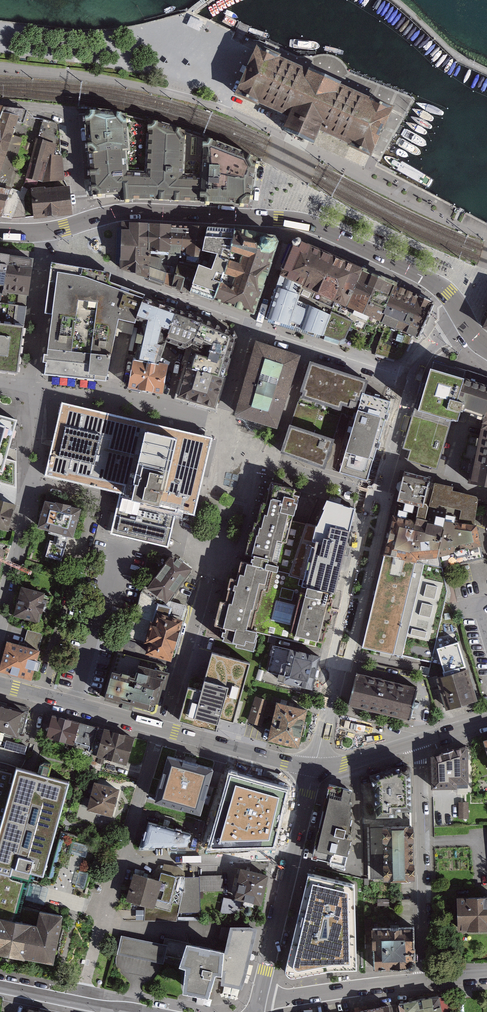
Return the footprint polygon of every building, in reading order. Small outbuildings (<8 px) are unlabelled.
[(191,16),(187,26),(200,32),(204,22),(191,16)] [(260,44),(238,92),(291,116),(286,128),(318,142),(323,131),(375,154),(384,134),(397,106),(260,44)] [(12,218),(21,192),(10,189),(20,154),(32,158),(35,148),(20,143),(22,139),(12,136),(18,118),(24,120),(27,111),(4,108),(0,119),(0,215),(12,218)] [(142,197),(143,120),(114,113),(98,110),(85,111),(93,194),(120,197),(142,197)] [(59,124),(43,120),(35,148),(32,158),(26,181),(34,184),(36,180),(42,182),(48,154),(61,156),(59,124)] [(202,202),(204,138),(143,120),(142,197),(202,202)] [(202,202),(248,205),(248,200),(255,159),(204,138),(202,202)] [(48,154),(42,182),(63,180),(61,156),(48,154)] [(27,189),(22,187),(21,192),(12,218),(25,218),(24,201),(25,196),(27,189)] [(32,190),(34,216),(71,212),(69,190),(46,191),(45,189),(32,190)] [(149,254),(148,224),(123,223),(120,268),(145,276),(149,254)] [(169,255),(171,226),(148,224),(149,254),(169,255)] [(185,262),(189,227),(171,226),(169,255),(167,266),(177,268),(179,261),(185,262)] [(201,254),(207,228),(189,227),(185,262),(199,265),(200,257),(203,258),(203,254),(201,254)] [(203,254),(203,258),(220,261),(228,263),(235,229),(230,229),(207,228),(201,254),(203,254)] [(268,273),(277,244),(274,237),(235,229),(228,263),(268,273)] [(337,301),(346,306),(362,270),(302,243),(298,244),(282,275),(317,292),(337,301)] [(442,258),(422,251),(419,258),(439,266),(442,258)] [(167,266),(169,255),(149,254),(145,276),(164,284),(167,266)] [(8,256),(0,255),(0,302),(3,290),(8,256)] [(28,295),(32,260),(8,256),(3,290),(20,294),(28,295)] [(207,299),(213,301),(228,263),(220,261),(203,258),(200,257),(199,265),(189,293),(207,299)] [(164,284),(189,293),(199,265),(185,262),(179,261),(177,268),(167,266),(164,284)] [(136,319),(144,298),(145,294),(110,282),(111,273),(52,263),(45,313),(53,315),(47,348),(88,354),(111,357),(118,324),(133,326),(136,319)] [(268,273),(228,263),(213,301),(254,314),(268,273)] [(380,321),(395,285),(362,270),(346,306),(380,321)] [(312,308),(317,292),(282,275),(275,293),(312,308)] [(419,338),(434,302),(395,285),(380,321),(386,324),(413,336),(419,338)] [(3,290),(0,302),(17,305),(20,294),(3,290)] [(322,335),(337,301),(317,292),(312,308),(275,293),(266,318),(322,335)] [(28,295),(20,294),(17,305),(0,302),(0,371),(17,374),(28,295)] [(166,340),(177,312),(144,298),(136,319),(144,322),(136,360),(157,364),(166,340)] [(374,333),(380,321),(346,306),(337,301),(322,335),(340,341),(345,338),(350,327),(363,332),(365,329),(374,333)] [(192,344),(203,320),(177,312),(166,340),(186,347),(192,344)] [(206,350),(229,356),(234,338),(231,333),(203,320),(192,344),(206,350)] [(404,357),(413,336),(386,324),(375,354),(398,360),(404,357)] [(296,358),(258,345),(248,379),(286,391),(296,358)] [(88,354),(47,348),(45,375),(106,380),(111,357),(88,354)] [(193,349),(188,368),(223,378),(229,356),(206,350),(205,352),(193,349)] [(136,360),(133,359),(126,388),(162,396),(169,368),(157,364),(136,360)] [(422,382),(403,447),(410,451),(408,460),(437,469),(452,418),(458,419),(461,409),(463,401),(456,400),(467,370),(440,362),(433,360),(430,372),(426,382),(422,382)] [(290,425),(333,439),(342,414),(355,419),(363,392),(368,380),(311,362),(290,425)] [(188,368),(180,396),(214,407),(223,378),(188,368)] [(467,370),(456,400),(463,401),(486,407),(486,377),(467,370)] [(286,391),(248,379),(241,403),(278,415),(286,391)] [(390,402),(363,392),(355,419),(339,472),(367,480),(390,402)] [(463,401),(461,409),(484,417),(482,428),(486,429),(486,407),(463,401)] [(110,538),(167,550),(177,511),(194,515),(212,437),(202,435),(157,424),(137,420),(138,416),(110,410),(109,413),(64,403),(45,477),(120,494),(110,538)] [(278,415),(241,403),(238,418),(243,419),(246,423),(247,426),(249,429),(253,431),(258,431),(262,429),(264,427),(268,427),(272,429),(278,415)] [(16,489),(17,417),(0,412),(0,485),(16,489)] [(290,425),(281,452),(323,468),(333,439),(290,425)] [(482,428),(477,458),(486,460),(486,429),(482,428)] [(477,458),(473,458),(470,481),(486,485),(486,460),(477,458)] [(430,477),(404,471),(394,508),(446,522),(474,526),(478,497),(452,491),(453,486),(428,482),(430,477)] [(263,525),(303,537),(305,524),(297,522),(307,494),(275,483),(263,525)] [(0,499),(0,529),(9,531),(17,504),(0,499)] [(314,526),(305,524),(303,537),(295,580),(308,590),(338,598),(359,507),(326,500),(314,526)] [(80,510),(46,502),(39,527),(56,531),(68,535),(72,536),(80,510)] [(438,556),(446,522),(394,508),(384,555),(416,561),(417,558),(438,556)] [(446,522),(438,556),(442,567),(451,565),(482,558),(476,526),(474,526),(446,522)] [(283,571),(295,580),(303,537),(263,525),(258,523),(248,556),(257,557),(255,564),(283,571)] [(60,560),(68,535),(56,531),(54,537),(51,536),(45,556),(60,560)] [(174,555),(148,587),(166,601),(191,568),(174,555)] [(416,561),(384,555),(363,646),(431,662),(447,591),(442,570),(416,564),(416,561)] [(225,639),(261,648),(266,632),(296,640),(308,590),(295,580),(283,571),(255,564),(247,562),(244,577),(239,576),(233,602),(227,600),(219,627),(229,630),(225,639)] [(148,652),(170,659),(180,621),(166,617),(168,607),(164,603),(166,601),(148,587),(146,585),(140,592),(134,620),(127,617),(124,629),(147,636),(146,640),(150,642),(148,652)] [(57,595),(26,586),(17,616),(44,624),(49,611),(53,611),(57,595)] [(338,598),(308,590),(296,640),(325,648),(336,607),(338,598)] [(23,646),(38,650),(42,634),(27,630),(23,646)] [(0,668),(0,670),(30,678),(38,650),(23,646),(7,642),(0,668)] [(201,690),(189,686),(179,720),(228,734),(233,716),(242,718),(259,657),(214,644),(201,690)] [(270,679),(320,691),(328,656),(277,645),(270,679)] [(475,699),(460,649),(440,655),(446,676),(438,678),(446,707),(475,699)] [(117,653),(105,697),(150,710),(155,708),(167,665),(117,653)] [(417,688),(357,672),(349,704),(410,719),(417,688)] [(274,715),(277,704),(257,697),(249,721),(261,724),(263,715),(266,716),(267,713),(274,715)] [(0,702),(0,728),(4,729),(3,735),(15,738),(17,732),(32,736),(39,712),(0,702)] [(297,746),(306,710),(277,703),(277,704),(274,715),(268,739),(297,746)] [(94,758),(102,729),(52,716),(47,737),(74,744),(72,752),(94,758)] [(126,766),(134,738),(102,729),(94,758),(91,768),(100,770),(103,759),(126,766)] [(6,747),(26,753),(28,745),(9,739),(6,747)] [(476,744),(434,756),(433,789),(480,790),(476,744)] [(227,764),(164,747),(146,807),(203,823),(214,788),(217,787),(221,773),(224,774),(227,764)] [(0,770),(0,904),(6,905),(3,919),(42,929),(47,911),(48,907),(27,902),(28,894),(32,881),(47,884),(74,778),(31,767),(18,764),(15,774),(0,770)] [(401,766),(371,776),(375,790),(376,815),(395,814),(395,809),(411,809),(410,767),(409,766),(408,765),(406,764),(405,764),(403,765),(402,767),(401,766)] [(245,806),(253,774),(234,769),(226,801),(245,806)] [(284,782),(263,777),(256,807),(282,814),(288,792),(284,782)] [(127,789),(97,782),(90,810),(120,817),(127,789)] [(352,789),(335,784),(317,857),(344,864),(352,835),(347,834),(353,808),(347,806),(352,789)] [(467,804),(457,804),(457,818),(467,818),(467,804)] [(271,853),(279,824),(222,810),(210,846),(231,847),(232,850),(248,854),(251,849),(271,853)] [(148,822),(140,853),(189,852),(194,833),(148,822)] [(412,878),(411,826),(370,826),(371,879),(412,878)] [(266,876),(239,869),(237,881),(240,882),(236,897),(259,902),(266,876)] [(166,884),(135,875),(128,902),(150,908),(159,910),(166,884)] [(159,910),(150,908),(149,920),(181,921),(182,915),(188,892),(188,878),(168,875),(166,884),(159,910)] [(225,875),(204,876),(204,878),(205,890),(226,890),(225,875)] [(204,878),(188,878),(188,892),(182,915),(206,913),(205,890),(204,878)] [(356,889),(307,878),(284,971),(285,976),(286,979),(289,981),(293,981),(359,972),(356,889)] [(459,897),(460,931),(486,930),(486,897),(459,897)] [(242,901),(224,898),(222,911),(241,913),(242,901)] [(0,904),(0,955),(53,971),(66,916),(47,911),(42,929),(3,919),(6,905),(0,904)] [(414,927),(373,928),(374,967),(415,966),(414,927)] [(244,974),(254,929),(249,928),(222,928),(220,936),(229,940),(227,952),(220,951),(219,969),(225,969),(224,981),(240,984),(244,974)] [(163,955),(165,945),(123,937),(119,952),(162,961),(163,955)] [(219,969),(220,951),(166,939),(165,945),(163,955),(183,960),(183,962),(190,964),(188,970),(186,987),(190,988),(191,993),(198,995),(197,1002),(202,1003),(205,995),(213,969),(219,969)] [(406,1002),(408,1011),(415,1009),(416,1011),(441,1011),(438,996),(406,1002)] [(406,1002),(399,1004),(401,1011),(416,1011),(415,1009),(408,1011),(406,1002)]
